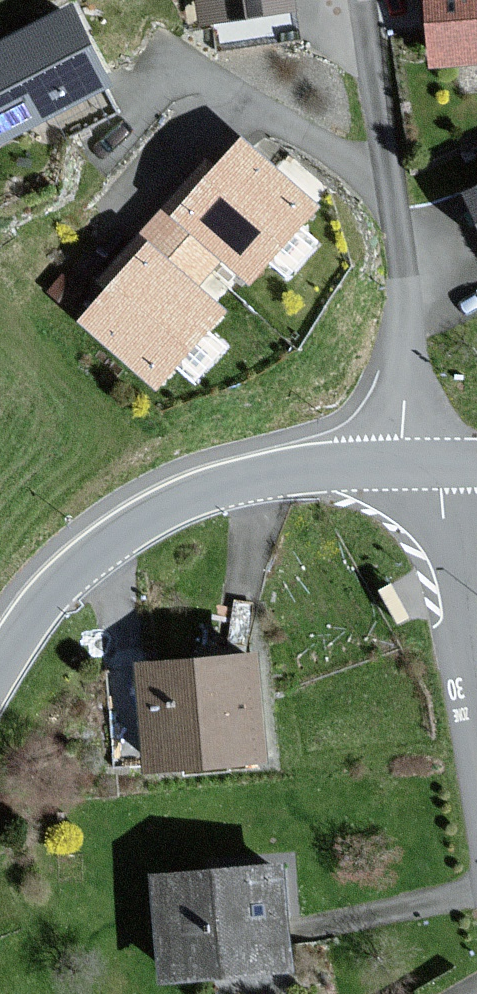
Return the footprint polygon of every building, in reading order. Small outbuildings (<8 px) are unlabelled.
[(203,21),(296,6),(295,0),(200,0),(203,21)] [(434,62),(476,59),(476,0),(431,0),(434,62)] [(74,3),(0,42),(0,139),(115,78),(74,3)] [(165,208),(154,221),(211,273),(223,260),(250,285),(321,207),(244,138),(173,215),(165,208)] [(468,194),(476,212),(476,190),(468,194)] [(198,286),(211,273),(154,221),(142,233),(152,242),(82,319),(157,388),(227,312),(198,286)] [(260,655),(140,662),(147,773),(267,766),(260,655)] [(292,863),(159,875),(169,983),(302,971),(292,863)] [(433,983),(413,993),(439,993),(433,983)]
